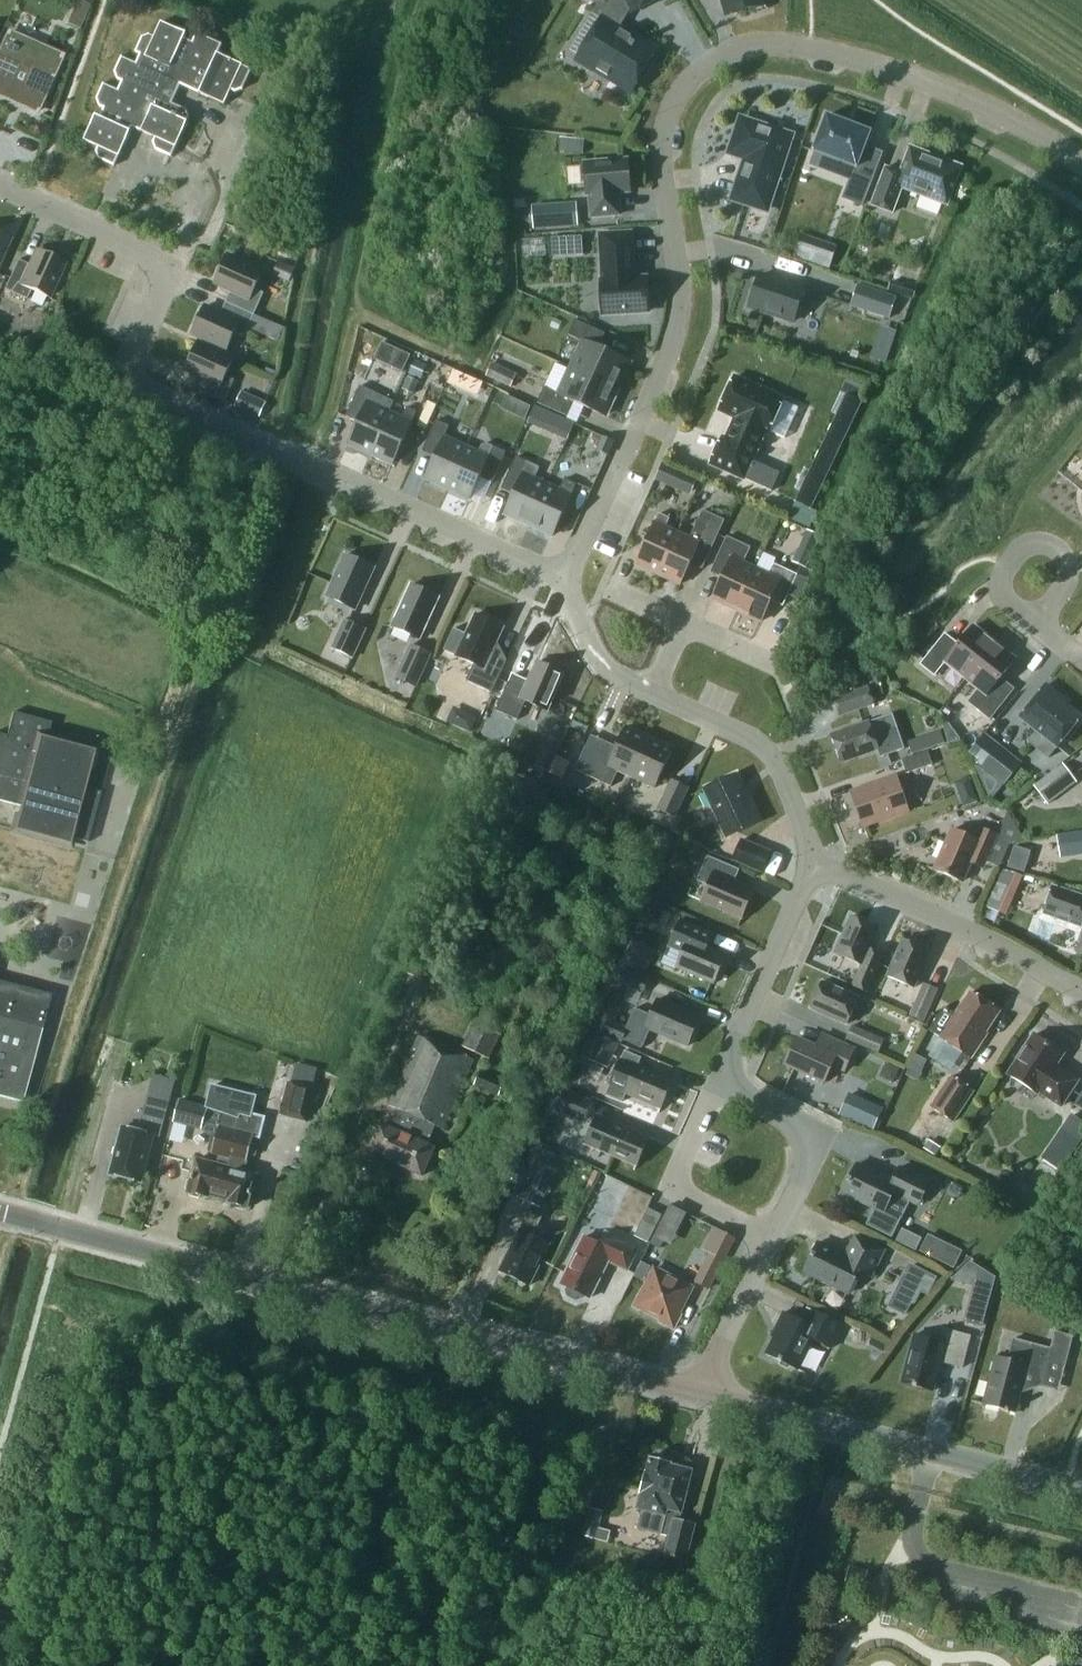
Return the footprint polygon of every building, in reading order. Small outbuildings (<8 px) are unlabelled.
[(88,6),(89,5),(78,0),(76,0),(66,23),(78,28),(88,6)] [(579,57),(594,66),(593,69),(611,79),(615,73),(635,85),(638,79),(642,82),(653,65),(649,62),(657,48),(635,35),(634,36),(620,28),(631,9),(632,12),(654,0),(599,0),(592,13),(605,21),(595,37),(591,35),(579,57)] [(728,14),(744,10),(745,13),(766,7),(764,0),(724,0),(728,14)] [(243,89),(252,69),(218,53),(223,43),(203,34),(195,37),(192,41),(184,37),(186,32),(161,21),(155,35),(150,33),(142,36),(135,52),(140,54),(136,62),(122,56),(115,71),(118,79),(122,81),(118,89),(104,83),(97,98),(100,106),(104,108),(100,117),(96,114),(84,140),(99,146),(97,151),(99,158),(115,165),(132,127),(156,137),(154,142),(156,149),(172,156),(190,116),(187,109),(173,103),(181,84),(225,104),(231,90),(236,92),(243,89)] [(62,56),(9,32),(0,53),(0,96),(37,112),(62,56)] [(255,110),(249,122),(261,128),(267,115),(255,110)] [(864,148),(871,131),(827,115),(813,150),(855,167),(844,197),(862,204),(881,154),(864,148)] [(789,137),(742,121),(732,151),(748,157),(735,197),(765,207),(789,137)] [(902,187),(947,204),(962,166),(910,146),(900,172),(886,167),(871,204),(892,212),(902,187)] [(619,214),(617,191),(630,190),(627,161),(585,164),(587,193),(590,193),(592,216),(619,214)] [(569,217),(568,201),(531,203),(533,228),(569,225),(569,220),(569,217)] [(837,245),(800,232),(792,255),(829,268),(837,245)] [(581,233),(551,235),(552,255),(582,254),(581,233)] [(9,238),(0,234),(0,257),(9,238)] [(602,283),(600,283),(601,316),(647,314),(646,281),(633,282),(631,235),(600,236),(602,283)] [(48,297),(63,262),(37,250),(30,265),(18,259),(4,289),(26,299),(30,290),(48,297)] [(231,289),(226,301),(254,314),(264,292),(255,288),(263,271),(227,255),(215,282),(231,289)] [(295,269),(278,261),(272,275),(289,282),(295,269)] [(760,275),(749,306),(771,314),(770,317),(789,323),(790,320),(794,321),(804,290),(760,275)] [(904,285),(891,281),(888,291),(913,299),(918,286),(905,282),(904,285)] [(850,305),(889,318),(895,296),(857,284),(850,305)] [(244,336),(254,314),(226,301),(220,314),(204,306),(192,333),(227,349),(235,332),(244,336)] [(584,342),(572,368),(617,388),(629,361),(599,347),(605,333),(575,319),(568,334),(584,342)] [(876,355),(892,360),(902,328),(887,323),(876,355)] [(225,401),(235,379),(226,375),(233,358),(198,342),(186,369),(202,376),(197,388),(225,401)] [(391,366),(402,371),(410,354),(398,348),(391,366)] [(413,360),(407,373),(419,378),(425,365),(413,360)] [(517,373),(492,362),(486,376),(510,387),(517,373)] [(605,415),(617,388),(572,368),(560,394),(544,387),(537,402),(568,416),(574,401),(605,415)] [(413,393),(419,381),(407,376),(402,388),(413,393)] [(784,398),(735,376),(720,410),(736,417),(726,438),(723,437),(711,463),(772,491),(780,473),(752,460),(765,431),(768,432),(769,429),(785,436),(798,408),(782,401),(784,398)] [(371,453),(389,412),(377,406),(382,395),(360,385),(346,416),(358,422),(348,443),(371,453)] [(266,402),(242,391),(235,406),(259,417),(266,402)] [(862,400),(847,393),(796,501),(811,509),(862,400)] [(543,426),(548,412),(535,406),(529,420),(543,426)] [(402,418),(389,412),(371,453),(393,463),(417,411),(407,407),(402,418)] [(425,478),(448,488),(466,447),(444,437),(449,426),(436,420),(422,451),(435,457),(425,478)] [(615,441),(603,436),(597,449),(609,454),(615,441)] [(466,447),(448,488),(470,498),(480,477),(492,482),(506,452),(486,443),(481,445),(478,452),(466,447)] [(505,513),(529,524),(547,484),(535,478),(540,467),(516,456),(501,488),(513,494),(505,513)] [(703,480),(663,463),(656,479),(673,487),(675,482),(681,485),(681,487),(696,494),(703,480)] [(559,489),(547,484),(529,524),(553,535),(576,483),(565,478),(559,489)] [(677,532),(658,573),(681,583),(691,562),(702,568),(725,520),(703,510),(690,538),(677,532)] [(636,563),(658,573),(677,532),(666,527),(670,518),(659,513),(636,563)] [(821,536),(807,529),(792,562),(806,568),(821,536)] [(737,609),(756,568),(743,563),(750,547),(726,536),(710,572),(722,577),(713,598),(737,609)] [(797,574),(773,563),(775,558),(763,553),(756,568),(737,609),(762,621),(771,599),(783,605),(797,574)] [(355,609),(374,567),(346,554),(327,596),(355,609)] [(392,626),(420,639),(439,597),(411,584),(392,626)] [(456,655),(474,664),(466,680),(485,689),(479,703),(486,706),(492,692),(507,660),(492,653),(504,627),(475,614),(456,655)] [(367,629),(344,619),(331,647),(354,657),(367,629)] [(946,661),(966,678),(995,642),(974,625),(959,644),(945,633),(921,664),(935,675),(946,661)] [(1016,659),(995,642),(966,678),(979,688),(968,701),(990,719),(1015,688),(1001,677),(1016,659)] [(410,644),(394,677),(416,687),(431,654),(410,644)] [(548,709),(564,673),(537,661),(525,688),(509,681),(496,710),(518,719),(526,700),(548,709)] [(1020,717),(1058,747),(1081,717),(1061,701),(1064,697),(1047,684),(1020,717)] [(875,704),(868,685),(834,698),(841,716),(875,704)] [(471,732),(477,718),(453,707),(447,721),(471,732)] [(101,792),(84,788),(94,751),(47,739),(51,722),(13,712),(7,736),(0,734),(0,760),(0,801),(21,806),(14,830),(69,845),(71,838),(87,842),(101,792)] [(905,750),(898,730),(892,713),(832,734),(841,762),(877,749),(880,758),(905,750)] [(618,770),(631,776),(650,737),(626,726),(612,756),(600,750),(589,776),(611,786),(618,770)] [(928,734),(933,747),(945,743),(941,730),(928,734)] [(1003,786),(1022,762),(994,740),(986,733),(970,753),(979,760),(976,764),(1003,786)] [(650,737),(631,776),(655,787),(673,748),(650,737)] [(547,771),(554,757),(541,751),(535,765),(547,771)] [(928,751),(903,760),(907,772),(932,764),(928,751)] [(562,779),(570,761),(555,754),(547,773),(562,779)] [(1063,763),(1033,785),(1048,804),(1077,782),(1063,763)] [(726,837),(763,820),(752,797),(748,799),(736,774),(704,789),(726,837)] [(852,791),(863,826),(908,811),(896,776),(852,791)] [(689,788),(671,779),(657,809),(676,818),(689,788)] [(983,868),(997,835),(973,824),(968,835),(953,829),(935,869),(962,881),(970,863),(983,868)] [(1059,847),(1061,857),(1081,854),(1081,831),(1057,835),(1059,847)] [(771,851),(741,838),(732,861),(761,873),(771,851)] [(742,918),(754,890),(728,879),(733,866),(707,855),(697,880),(708,885),(701,900),(742,918)] [(1005,914),(1022,874),(1009,869),(1008,871),(999,866),(982,905),(986,907),(982,916),(994,921),(998,911),(1005,914)] [(1042,911),(1081,924),(1081,896),(1050,886),(1042,911)] [(670,913),(651,906),(646,921),(665,928),(670,913)] [(835,952),(862,964),(853,985),(868,991),(883,956),(869,950),(878,928),(852,916),(835,952)] [(714,935),(705,931),(680,920),(669,946),(683,952),(676,967),(714,983),(726,955),(709,947),(714,935)] [(914,987),(930,951),(903,939),(887,975),(914,987)] [(614,982),(643,994),(649,979),(619,967),(614,982)] [(22,1103),(31,1068),(28,1067),(38,1027),(42,1028),(51,994),(0,981),(0,1097),(22,1103)] [(847,1024),(859,997),(823,981),(811,1008),(847,1024)] [(939,990),(923,983),(909,1015),(924,1022),(939,990)] [(627,996),(610,989),(593,1031),(623,1044),(625,1040),(630,1028),(626,1026),(616,1022),(627,996)] [(972,1057),(983,1040),(981,1039),(999,1011),(970,992),(940,1037),(972,1057)] [(700,1017),(658,999),(651,1015),(634,1008),(626,1026),(630,1028),(625,1040),(641,1047),(649,1029),(688,1046),(700,1017)] [(885,1040),(852,1025),(846,1039),(879,1054),(885,1040)] [(821,1034),(816,1046),(797,1038),(785,1064),(825,1082),(833,1065),(845,1070),(854,1049),(821,1034)] [(1061,1106),(1078,1080),(1064,1070),(1063,1072),(1055,1067),(1064,1054),(1034,1034),(1008,1074),(1038,1093),(1039,1091),(1061,1106)] [(618,1044),(596,1035),(587,1059),(608,1067),(618,1044)] [(443,1129),(473,1059),(419,1036),(389,1105),(399,1110),(391,1128),(381,1124),(369,1152),(422,1175),(435,1147),(427,1144),(435,1125),(443,1129)] [(673,1081),(638,1066),(639,1064),(641,1057),(625,1050),(606,1094),(623,1101),(626,1095),(626,1093),(660,1107),(659,1109),(658,1112),(659,1113),(660,1109),(673,1081)] [(893,1081),(898,1069),(886,1064),(883,1072),(885,1078),(893,1081)] [(287,1080),(280,1114),(311,1120),(318,1087),(316,1087),(318,1075),(294,1070),(292,1081),(287,1080)] [(504,1082),(480,1072),(474,1085),(499,1095),(504,1082)] [(975,1092),(951,1075),(929,1106),(953,1123),(975,1092)] [(211,1099),(209,1106),(210,1107),(211,1107),(214,1108),(222,1109),(223,1109),(221,1115),(220,1119),(220,1120),(220,1121),(235,1125),(234,1129),(231,1141),(237,1142),(234,1154),(233,1156),(233,1158),(232,1158),(231,1161),(228,1168),(227,1167),(219,1198),(229,1200),(228,1202),(233,1204),(236,1204),(236,1207),(244,1209),(252,1205),(254,1197),(251,1195),(257,1175),(244,1171),(254,1135),(260,1136),(264,1117),(241,1111),(242,1106),(245,1098),(215,1088),(211,1099)] [(558,1111),(583,1121),(591,1101),(566,1091),(558,1111)] [(874,1129),(883,1108),(850,1094),(841,1114),(874,1129)] [(160,1137),(169,1103),(169,1102),(147,1097),(138,1130),(122,1126),(109,1173),(141,1182),(154,1135),(160,1137)] [(206,1118),(209,1106),(180,1099),(177,1110),(174,1122),(203,1129),(205,1119),(206,1118)] [(597,1116),(593,1125),(586,1143),(601,1149),(637,1165),(649,1138),(597,1116)] [(189,1180),(186,1188),(191,1195),(192,1196),(199,1197),(201,1195),(208,1197),(209,1195),(219,1198),(227,1167),(228,1168),(231,1161),(232,1158),(233,1158),(233,1156),(234,1154),(237,1142),(231,1141),(234,1129),(235,1125),(220,1121),(218,1129),(217,1132),(216,1135),(211,1153),(220,1155),(218,1164),(197,1159),(191,1179),(189,1180)] [(941,1148),(929,1140),(923,1148),(935,1156),(941,1148)] [(517,1196),(540,1207),(563,1159),(540,1148),(517,1196)] [(893,1181),(858,1163),(843,1193),(874,1208),(866,1224),(892,1237),(910,1201),(919,1205),(930,1181),(900,1167),(893,1181)] [(608,1198),(615,1182),(603,1177),(596,1192),(608,1198)] [(635,1233),(649,1240),(662,1215),(648,1208),(635,1233)] [(550,1244),(533,1236),(543,1217),(529,1210),(500,1270),(530,1285),(550,1244)] [(915,1250),(921,1238),(902,1228),(895,1240),(915,1250)] [(583,1237),(561,1283),(568,1286),(566,1291),(568,1295),(576,1299),(581,1298),(583,1294),(591,1297),(609,1261),(627,1270),(638,1248),(606,1232),(600,1245),(583,1237)] [(872,1276),(885,1250),(855,1235),(845,1255),(819,1242),(804,1272),(848,1293),(860,1269),(872,1276)] [(954,1268),(961,1253),(927,1236),(920,1251),(954,1268)] [(714,1243),(694,1282),(708,1290),(729,1251),(714,1243)] [(643,1280),(651,1266),(641,1261),(634,1276),(643,1280)] [(918,1290),(926,1274),(910,1266),(902,1282),(918,1290)] [(679,1314),(692,1287),(655,1268),(635,1306),(662,1319),(661,1322),(674,1328),(681,1315),(679,1314)] [(766,1353),(798,1369),(813,1339),(831,1348),(843,1325),(813,1310),(806,1323),(784,1312),(776,1327),(779,1328),(766,1353)] [(901,1382),(934,1390),(941,1362),(963,1368),(971,1335),(943,1328),(939,1341),(914,1334),(901,1382)] [(1051,1348),(1014,1338),(1008,1360),(996,1356),(983,1403),(1016,1412),(1026,1373),(1043,1378),(1047,1362),(1065,1367),(1073,1336),(1055,1331),(1051,1348)] [(874,1336),(867,1349),(882,1357),(889,1344),(874,1336)] [(651,1457),(646,1477),(644,1476),(641,1489),(643,1489),(638,1508),(644,1510),(639,1527),(670,1535),(666,1547),(664,1556),(687,1561),(696,1524),(680,1520),(692,1470),(671,1465),(671,1462),(670,1462),(666,1456),(658,1454),(652,1457),(651,1457)] [(595,1538),(602,1511),(590,1508),(583,1535),(595,1538)] [(850,1567),(847,1580),(864,1584),(867,1571),(850,1567)]
